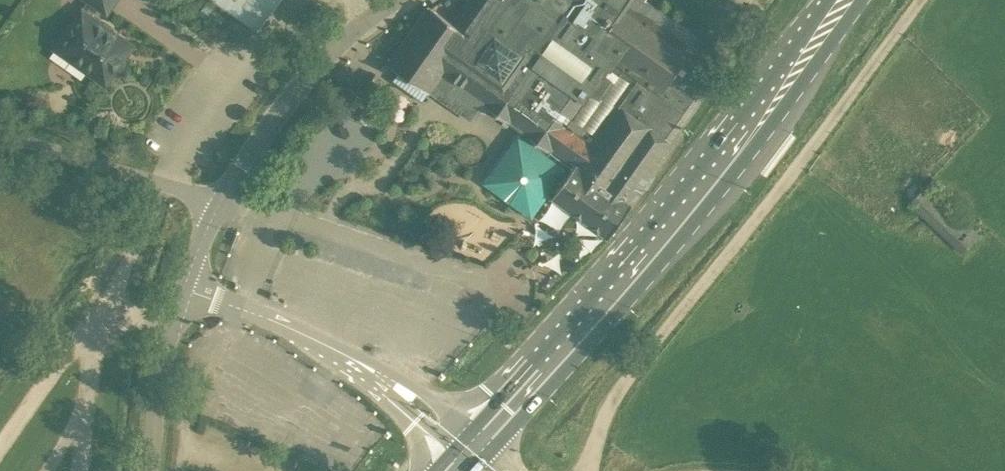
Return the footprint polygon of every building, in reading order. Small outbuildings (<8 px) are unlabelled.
[(107,16),(118,0),(84,0),(107,16)] [(256,30),(278,0),(213,0),(256,30)] [(451,24),(427,7),(387,66),(428,94),(443,73),(486,102),(483,106),(549,152),(552,148),(575,164),(552,196),(608,237),(632,204),(632,205),(675,144),(672,139),(718,74),(710,69),(722,52),(647,0),(467,0),(451,24)] [(104,22),(100,23),(81,10),(54,49),(105,85),(114,73),(117,73),(119,72),(122,70),(124,68),(124,65),(125,63),(124,58),(133,46),(114,33),(114,29),(112,26),(110,24),(106,22),(104,22)] [(360,92),(371,101),(386,82),(375,73),(360,92)] [(517,133),(484,185),(533,216),(567,164),(517,133)] [(962,254),(980,234),(933,189),(939,181),(933,177),(909,204),(962,254)]
